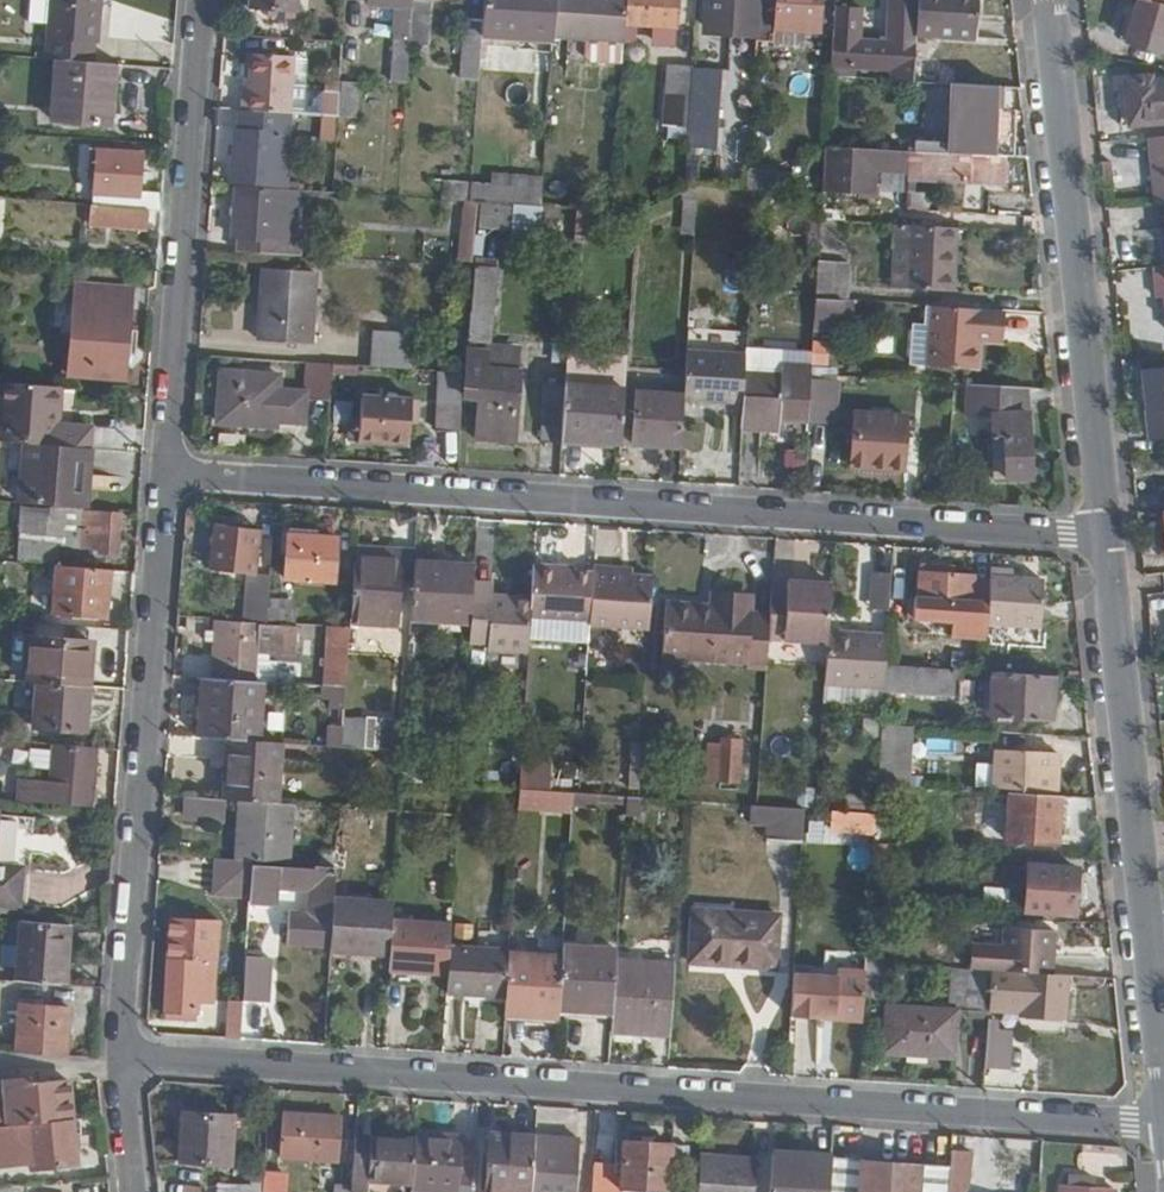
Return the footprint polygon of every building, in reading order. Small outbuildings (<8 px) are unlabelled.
[(107,0),(59,0),(56,59),(66,60),(101,62),(102,43),(105,41),(107,0)] [(307,0),(260,0),(260,9),(307,11),(307,0)] [(423,0),(380,0),(380,3),(408,5),(402,83),(416,84),(419,44),(423,0)] [(419,44),(434,44),(437,0),(423,0),(419,44)] [(567,0),(494,0),(493,21),(491,36),(564,42),(564,38),(567,0)] [(639,0),(567,0),(564,38),(596,40),(636,43),(637,25),(639,0)] [(691,0),(639,0),(637,25),(659,27),(657,34),(673,35),(673,46),(687,47),(691,0)] [(771,0),(725,0),(735,1),(733,29),(769,31),(771,0)] [(769,31),(786,32),(786,29),(788,0),(771,0),(769,31)] [(833,0),(788,0),(786,29),(832,32),(833,0)] [(992,0),(933,0),(932,12),(930,34),(990,37),(992,0)] [(1158,2),(1153,19),(1148,17),(1140,43),(1163,50),(1163,3),(1158,2)] [(930,34),(932,12),(904,10),(902,45),(870,43),(845,41),(843,79),(859,80),(861,67),(915,70),(914,83),(927,84),(930,34)] [(870,43),(872,12),(847,11),(845,41),(870,43)] [(491,36),(493,21),(474,20),(469,81),(488,83),(491,36)] [(634,65),(636,43),(596,40),(595,58),(601,63),(634,65)] [(302,113),(305,56),(262,53),(260,90),(252,90),(250,131),(246,131),(243,182),(285,185),(289,112),(302,113)] [(113,101),(115,63),(101,62),(66,60),(61,120),(119,124),(120,101),(113,101)] [(120,112),(153,113),(155,66),(122,65),(120,112)] [(701,129),(704,67),(680,66),(676,128),(701,129)] [(1138,77),(1140,95),(1131,96),(1134,127),(1163,124),(1163,75),(1138,77)] [(363,120),(366,83),(350,82),(349,92),(348,116),(347,119),(363,120)] [(1014,158),(1016,90),(965,87),(963,143),(928,141),(928,154),(1014,158)] [(348,116),(349,92),(334,91),(333,115),(348,116)] [(919,174),(920,153),(838,149),(836,195),(879,198),(881,171),(919,174)] [(149,194),(151,154),(98,150),(98,182),(106,182),(106,196),(142,198),(141,209),(158,211),(170,212),(172,195),(149,194)] [(1016,190),(1018,158),(1014,158),(928,154),(920,153),(919,174),(919,184),(1016,190)] [(479,202),(480,191),(480,186),(452,185),(450,200),(479,202)] [(289,240),(292,190),(247,187),(244,237),(280,239),(279,255),(308,257),(309,241),(289,240)] [(552,207),(553,196),(480,191),(479,202),(552,207)] [(157,230),(158,211),(141,209),(100,206),(99,226),(157,230)] [(965,294),(968,249),(964,248),(965,230),(923,227),(919,292),(965,294)] [(851,303),(853,267),(831,266),(828,302),(851,303)] [(505,354),(511,271),(489,269),(479,399),(493,400),(490,431),(526,434),(530,379),(496,376),(497,354),(505,354)] [(322,348),(327,275),(275,272),(271,345),(322,348)] [(848,330),(851,303),(828,302),(827,328),(848,330)] [(135,381),(139,309),(82,304),(78,376),(135,381)] [(1006,336),(1008,313),(945,309),(942,368),(984,371),(987,334),(1006,336)] [(417,373),(420,337),(384,335),(382,370),(417,373)] [(754,410),(756,378),(758,358),(698,353),(695,397),(695,406),(754,410)] [(338,398),(341,367),(323,366),(321,397),(338,398)] [(314,426),(317,396),(288,394),(289,379),(231,372),(226,424),(285,430),(286,424),(314,426)] [(820,425),(823,375),(824,374),(794,372),(793,380),(756,378),(754,410),(752,432),(789,434),(790,423),(820,425)] [(844,428),(848,377),(823,375),(820,425),(844,428)] [(1155,378),(1163,445),(1163,377),(1155,378)] [(472,436),(476,382),(454,381),(451,435),(472,436)] [(61,427),(64,389),(12,385),(7,444),(37,446),(95,450),(97,431),(61,427)] [(1057,482),(1052,391),(994,387),(996,417),(1007,418),(1009,460),(1019,460),(1020,484),(1057,482)] [(571,443),(574,392),(553,391),(548,445),(570,447),(571,443)] [(631,448),(635,395),(574,391),(574,392),(571,443),(631,448)] [(695,406),(695,397),(646,394),(643,447),(692,451),(695,406)] [(419,448),(422,400),(370,397),(366,444),(419,448)] [(917,472),(919,417),(865,413),(863,470),(917,472)] [(95,511),(100,451),(95,450),(37,446),(32,506),(95,511)] [(125,556),(128,518),(93,515),(90,551),(108,551),(108,555),(125,556)] [(265,577),(269,533),(231,528),(230,547),(220,547),(218,572),(256,576),(256,627),(278,628),(280,596),(281,578),(265,577)] [(347,587),(351,542),(299,537),(295,583),(347,587)] [(405,627),(409,566),(363,563),(360,625),(405,627)] [(481,588),(482,570),(422,566),(419,620),(479,623),(481,588)] [(600,626),(602,578),(569,576),(569,570),(543,568),(541,602),(540,622),(600,626)] [(113,622),(116,574),(62,569),(59,618),(113,622)] [(867,608),(888,609),(890,572),(869,571),(867,608)] [(660,633),(662,584),(625,582),(626,574),(603,573),(602,578),(600,626),(599,629),(660,633)] [(999,629),(1002,584),(986,584),(986,580),(932,576),(930,603),(925,603),(923,625),(965,628),(964,640),(998,642),(999,629)] [(1055,632),(1058,586),(1002,582),(1002,584),(999,629),(1055,632)] [(839,636),(842,587),(798,584),(797,594),(781,593),(780,613),(778,644),(838,647),(839,636)] [(540,622),(541,602),(501,600),(501,589),(481,588),(479,623),(478,642),(497,643),(497,652),(538,655),(540,622)] [(301,629),(304,598),(280,596),(278,628),(301,629)] [(778,644),(780,613),(763,613),(763,604),(726,602),(726,610),(675,607),(671,662),(776,670),(778,644)] [(305,654),(305,632),(225,628),(224,683),(264,685),(264,653),(305,654)] [(356,691),(359,632),(337,631),(334,689),(356,691)] [(897,669),(899,639),(839,636),(838,647),(835,689),(896,692),(897,669)] [(97,692),(101,647),(40,641),(37,686),(45,687),(97,692)] [(967,698),(969,674),(897,669),(896,692),(896,695),(967,698)] [(1063,727),(1065,680),(1004,676),(1000,722),(1063,727)] [(268,747),(272,686),(264,685),(224,683),(212,682),(209,743),(238,745),(268,747)] [(93,738),(97,692),(45,687),(41,732),(93,738)] [(355,713),(356,691),(334,689),(333,701),(341,701),(340,712),(355,713)] [(412,757),(414,726),(389,725),(388,739),(376,738),(375,754),(412,757)] [(908,757),(909,730),(894,729),(892,756),(908,757)] [(286,807),(289,748),(268,747),(238,745),(237,767),(242,769),(239,804),(250,805),(286,807)] [(651,770),(653,745),(643,746),(642,769),(651,770)] [(748,788),(751,748),(722,746),(719,785),(748,788)] [(360,767),(362,753),(318,750),(318,764),(360,767)] [(101,814),(106,755),(54,751),(52,788),(26,786),(24,807),(101,814)] [(1069,796),(1070,759),(1045,757),(1045,763),(1028,763),(1026,794),(1069,796)] [(551,806),(552,794),(530,792),(529,804),(551,806)] [(608,810),(609,798),(584,796),(583,809),(608,810)] [(1083,848),(1086,801),(1026,797),(1023,845),(1083,848)] [(650,818),(652,801),(637,800),(636,817),(650,818)] [(232,822),(233,804),(197,801),(197,819),(232,822)] [(298,868),(302,808),(286,807),(250,805),(247,865),(261,865),(298,868)] [(814,846),(816,813),(762,809),(761,828),(776,829),(776,844),(814,846)] [(873,836),(874,812),(829,809),(828,833),(873,836)] [(364,838),(365,812),(349,811),(347,836),(364,838)] [(259,902),(261,868),(261,865),(247,865),(230,864),(227,900),(259,902)] [(298,910),(299,890),(321,892),(319,922),(298,922),(297,949),(340,951),(343,903),(345,874),(261,868),(259,902),(258,907),(298,910)] [(1090,920),(1092,875),(1042,871),(1039,917),(1090,920)] [(29,912),(32,875),(0,872),(0,909),(29,912)] [(402,926),(403,908),(343,903),(340,951),(340,954),(401,959),(402,926)] [(748,969),(751,916),(705,912),(701,966),(748,969)] [(788,972),(793,919),(751,916),(748,969),(788,972)] [(224,1006),(230,920),(184,917),(176,1023),(207,1025),(208,1006),(224,1006)] [(460,948),(461,930),(402,926),(401,959),(399,978),(458,983),(460,948)] [(72,990),(78,932),(30,928),(25,986),(72,990)] [(1067,980),(1071,935),(1020,932),(1018,977),(1067,980)] [(520,958),(520,952),(460,948),(458,983),(457,999),(517,1003),(520,958)] [(628,963),(628,954),(574,951),(573,962),(570,1013),(625,1016),(628,963)] [(570,1013),(573,962),(520,958),(517,1003),(516,1018),(569,1022),(570,1013)] [(277,1005),(278,960),(255,959),(253,1004),(277,1005)] [(684,1041),(687,968),(628,963),(625,1016),(623,1036),(684,1041)] [(875,1027),(878,975),(850,974),(850,981),(806,979),(803,1022),(835,1024),(835,1022),(851,1022),(851,1025),(875,1027)] [(1003,1011),(1006,976),(982,974),(978,1018),(1003,1019),(1003,1011)] [(1077,1021),(1080,981),(1067,980),(1018,977),(1006,976),(1003,1011),(1041,1014),(1040,1018),(1077,1021)] [(74,1064),(79,1014),(25,1010),(21,1059),(74,1064)] [(964,1064),(967,1016),(899,1010),(896,1059),(964,1064)] [(1021,1078),(1024,1035),(1002,1033),(999,1076),(1021,1078)] [(75,1089),(36,1092),(35,1083),(12,1085),(13,1107),(0,1108),(0,1135),(79,1127),(75,1089)] [(348,1164),(352,1118),(292,1116),(290,1162),(348,1164)] [(243,1170),(244,1121),(192,1117),(189,1167),(243,1170)] [(79,1127),(0,1135),(0,1166),(39,1163),(40,1172),(84,1170),(79,1127)] [(548,1138),(501,1136),(497,1191),(544,1191),(548,1138)] [(591,1140),(548,1138),(544,1191),(587,1191),(591,1140)] [(423,1187),(426,1146),(367,1141),(364,1183),(423,1187)] [(471,1145),(426,1142),(426,1146),(423,1187),(423,1191),(432,1191),(485,1191),(485,1184),(468,1183),(471,1145)] [(702,1153),(635,1147),(633,1172),(605,1170),(604,1191),(699,1191),(702,1153)] [(981,1158),(964,1157),(963,1173),(962,1191),(979,1191),(981,1158)] [(843,1165),(784,1161),(782,1191),(842,1191),(843,1165)] [(769,1167),(712,1163),(710,1191),(767,1191),(769,1167)] [(963,1173),(843,1165),(842,1191),(962,1191),(963,1173)] [(292,1179),(276,1179),(275,1190),(275,1191),(292,1191),(292,1179)] [(254,1184),(217,1183),(217,1191),(253,1191),(254,1184)]
